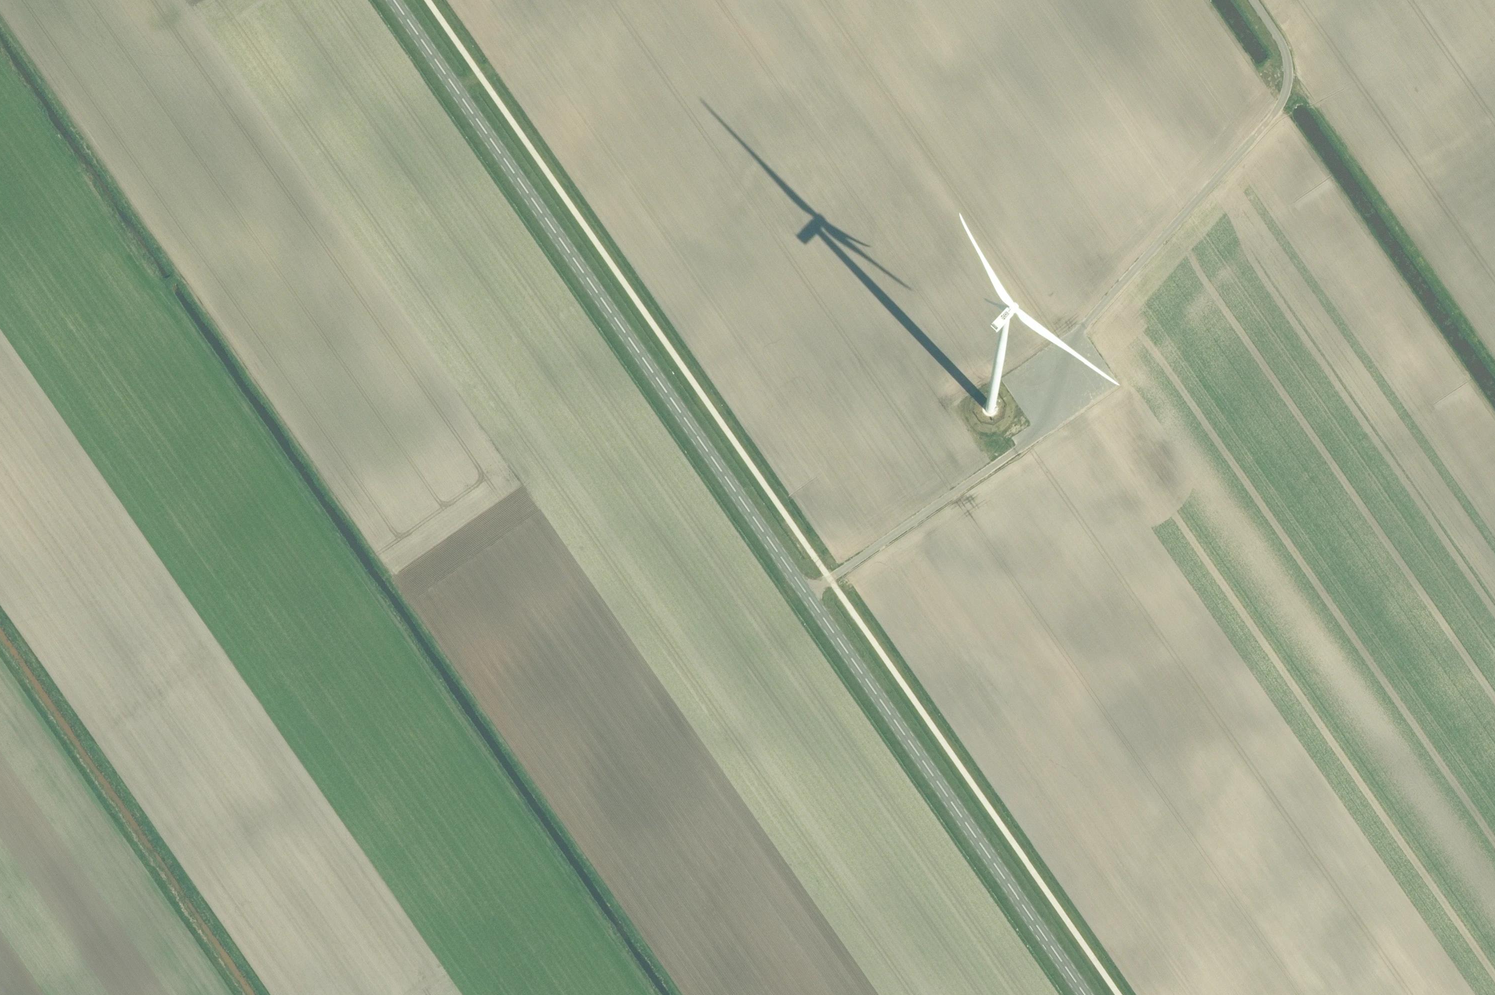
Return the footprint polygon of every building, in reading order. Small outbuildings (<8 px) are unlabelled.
[(985,409),(985,410),(985,411),(985,412),(986,412),(986,413),(987,414),(988,414),(988,415),(989,415),(990,415),(991,415),(992,414),(993,414),(993,413),(994,413),(994,412),(995,411),(995,410),(995,409),(994,408),(994,407),(993,407),(993,406),(992,406),(991,405),(990,405),(989,405),(988,405),(988,406),(987,406),(986,407),(986,408),(985,408),(985,409)]
